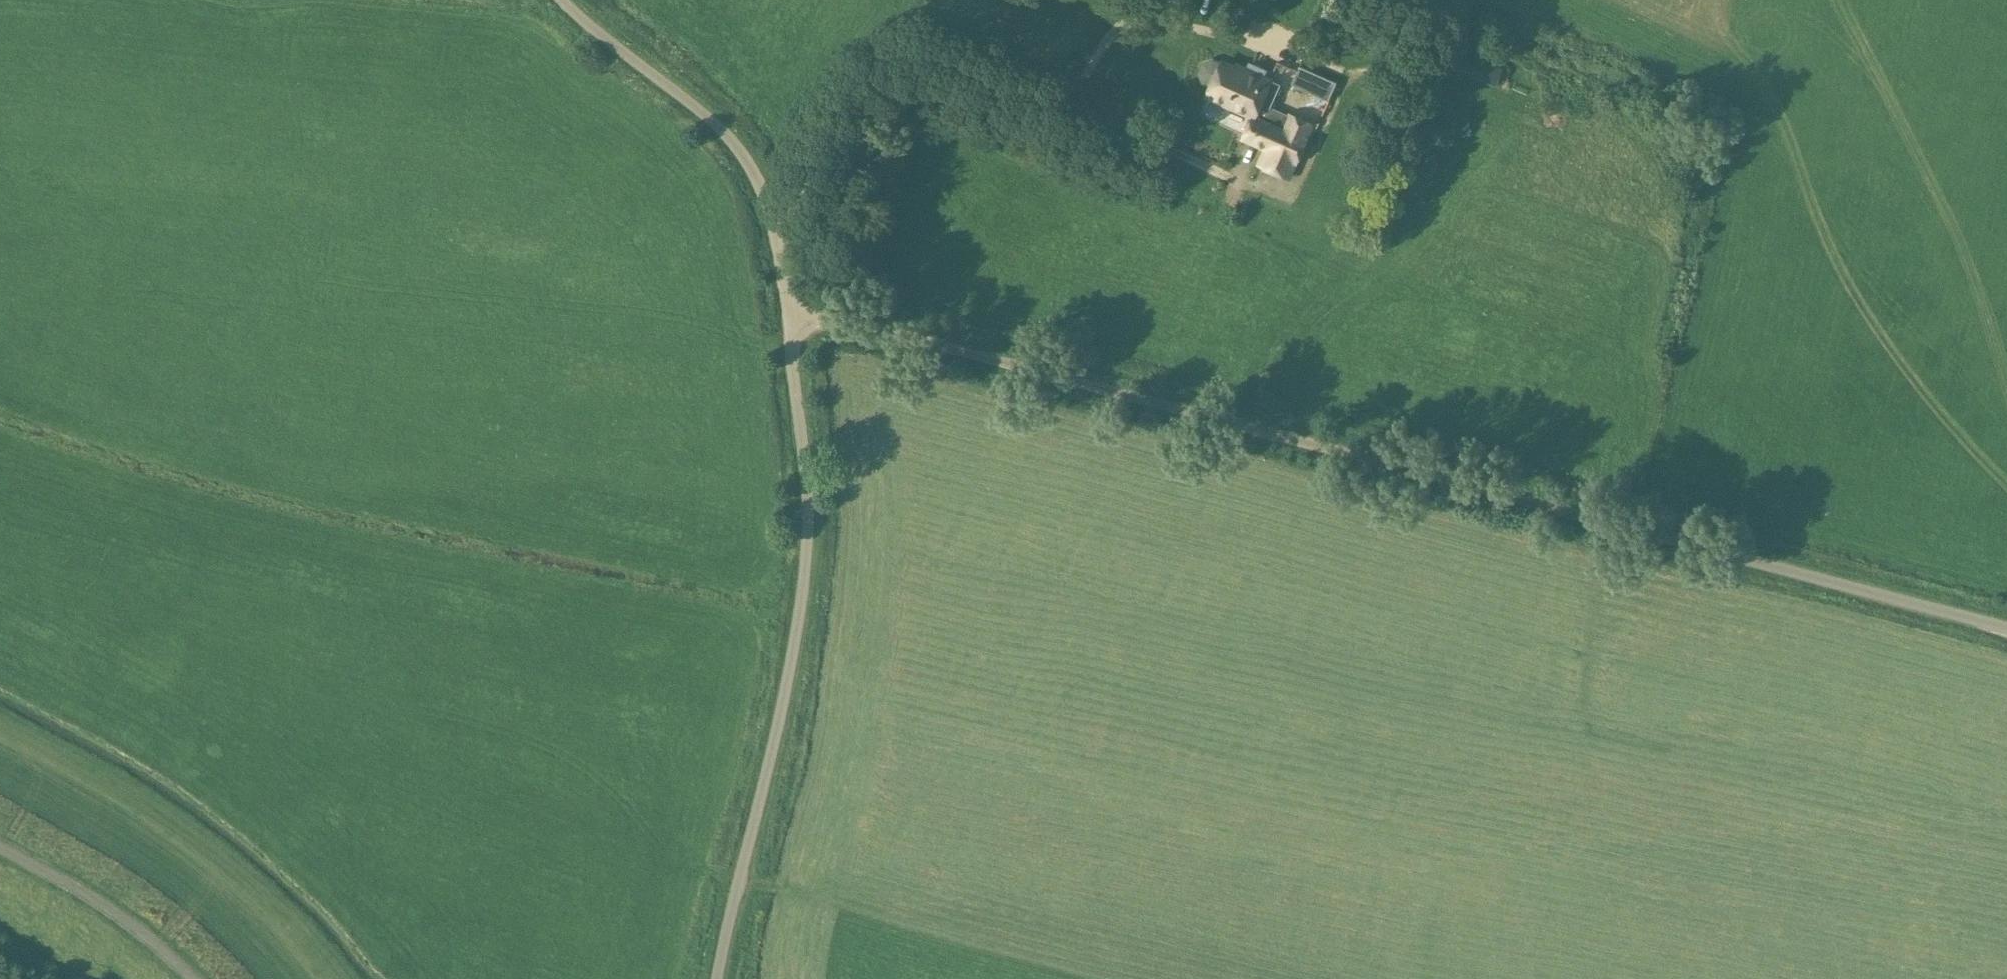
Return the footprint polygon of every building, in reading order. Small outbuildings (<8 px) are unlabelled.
[(1502,69),(1446,46),(1438,64),(1496,88),(1502,69)] [(1207,96),(1254,116),(1244,138),(1267,148),(1259,164),(1289,177),(1306,140),(1305,139),(1312,125),(1290,116),(1284,130),(1254,117),(1270,80),(1237,65),(1236,68),(1223,62),(1222,64),(1213,60),(1203,63),(1199,73),(1203,82),(1212,86),(1207,96)] [(1300,67),(1291,86),(1328,101),(1337,83),(1300,67)]
